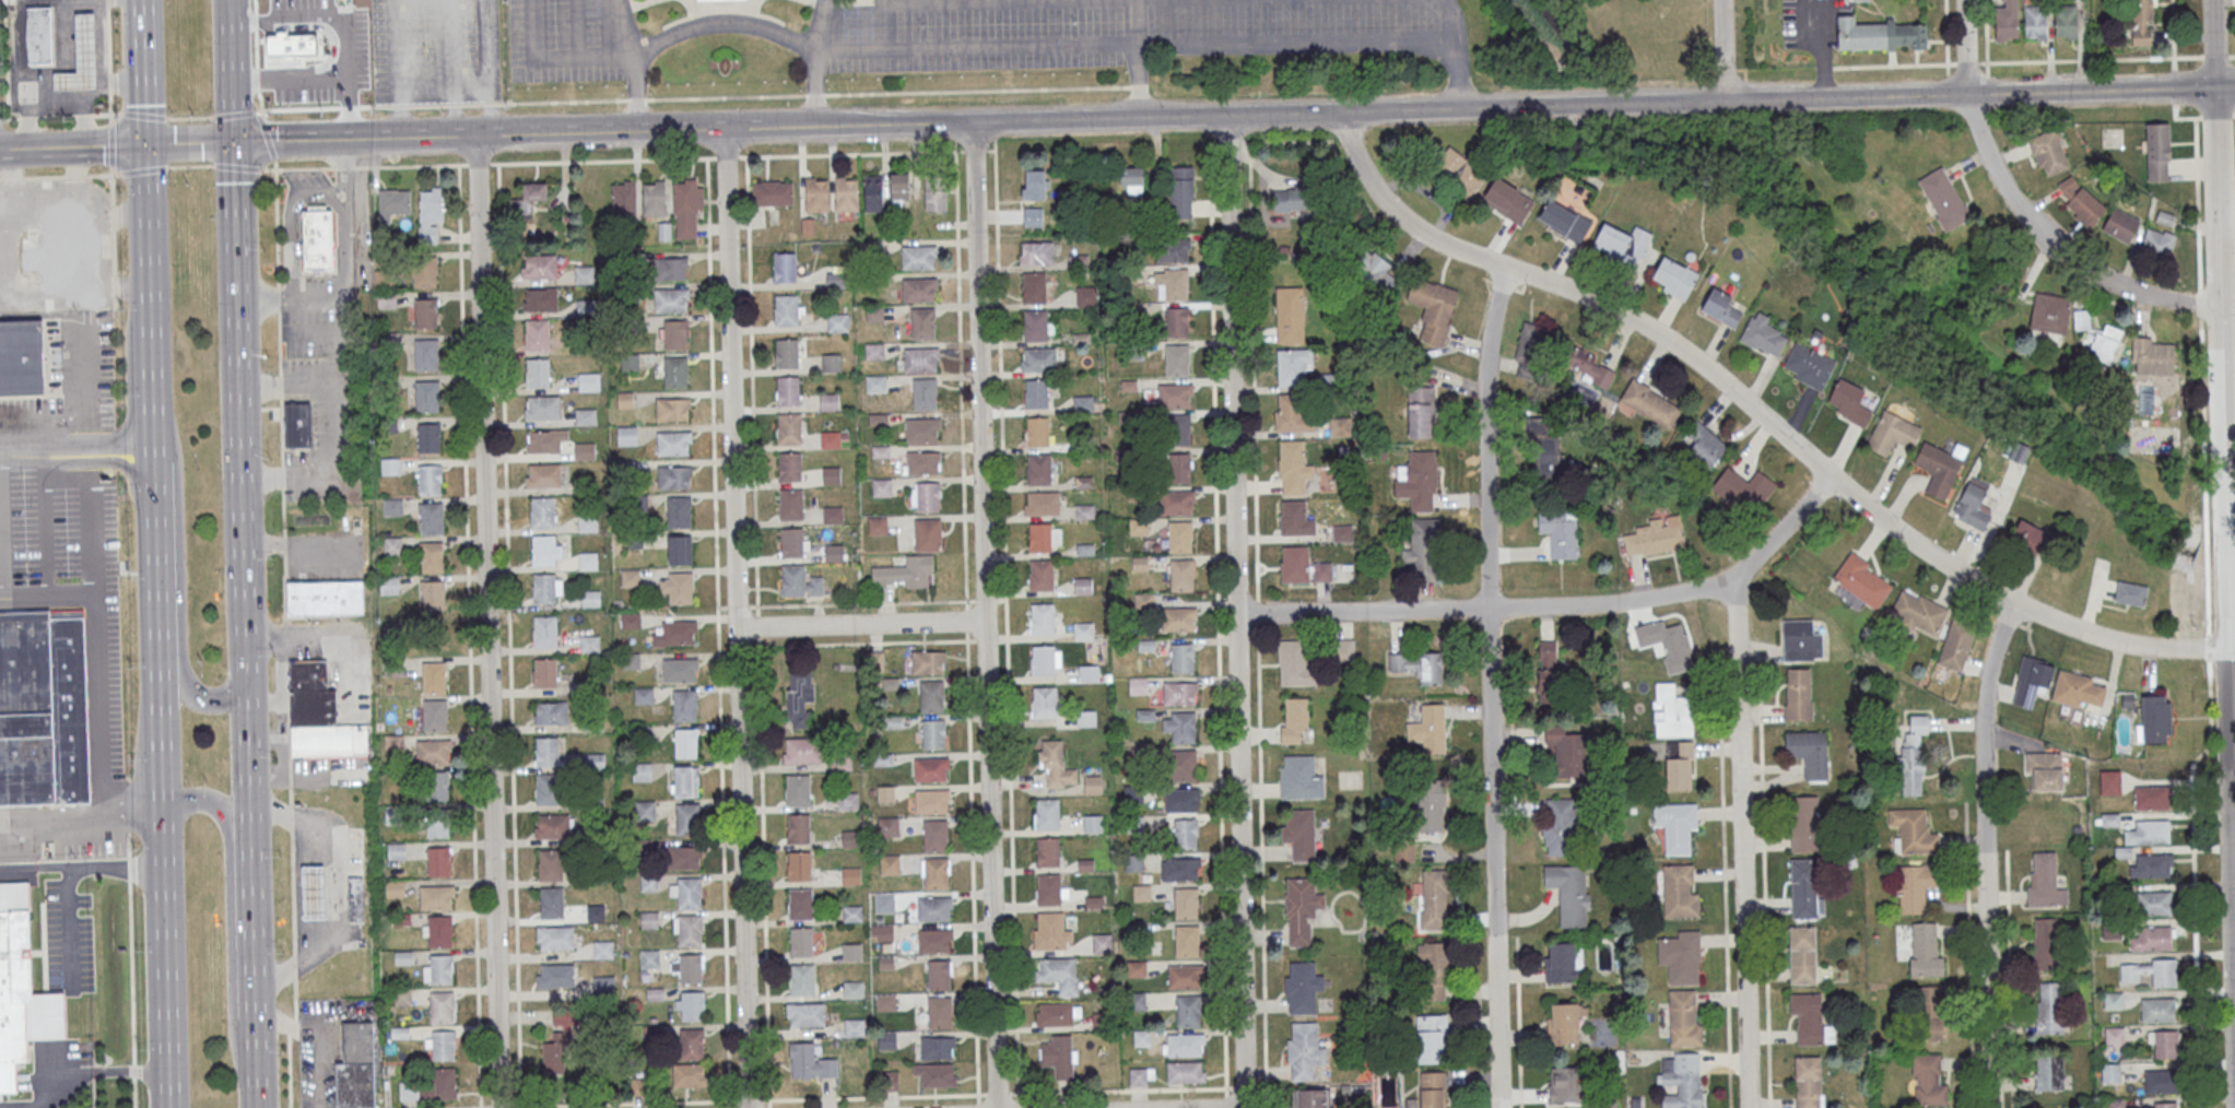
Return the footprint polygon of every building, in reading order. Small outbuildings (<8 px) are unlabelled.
[(2000,4),(2000,0),(2016,0),(2018,40),(2005,40),(2005,44),(1996,44),(1996,40),(1996,10),(2005,10),(2004,4),(2000,4)] [(2133,24),(2132,0),(2156,0),(2156,9),(2152,9),(2153,24),(2146,24),(2146,32),(2151,32),(2151,48),(2132,48),(2132,32),(2137,32),(2137,24),(2133,24)] [(2078,42),(2067,43),(2067,38),(2055,39),(2055,9),(2077,8),(2078,42)] [(2047,43),(2037,44),(2037,39),(2024,40),(2024,9),(2046,9),(2047,43)] [(27,10),(54,10),(55,67),(28,67),(27,10)] [(96,15),(98,93),(56,94),(55,75),(78,74),(77,15),(96,15)] [(1852,16),(1836,17),(1837,51),(1886,49),(1886,54),(1891,52),(1895,52),(1894,47),(1909,46),(1917,46),(1926,46),(1926,42),(1926,25),(1917,25),(1894,25),(1893,20),(1885,20),(1886,25),(1854,25),(1852,16)] [(2168,127),(2171,163),(2167,163),(2168,184),(2149,185),(2146,128),(2168,127)] [(2043,169),(2039,172),(2027,142),(2054,131),(2070,170),(2047,180),(2043,169)] [(1430,174),(1449,150),(1466,163),(1470,157),(1491,174),(1467,203),(1430,174)] [(1143,194),(1143,167),(1121,167),(1121,194),(1143,194)] [(1191,219),(1191,167),(1171,167),(1171,219),(1191,219)] [(1941,170),(1964,209),(1965,208),(1972,219),(1944,235),(1937,222),(1938,221),(1917,184),(1941,170)] [(1023,199),(1049,199),(1049,171),(1023,171),(1023,199)] [(891,174),(891,205),(901,205),(901,198),(909,198),(908,173),(891,174)] [(805,177),(807,211),(828,211),(827,180),(815,180),(815,177),(805,177)] [(2065,198),(2063,198),(2057,188),(2072,178),(2079,189),(2072,192),(2075,196),(2082,189),(2107,211),(2089,232),(2073,220),(2077,216),(2066,208),(2070,202),(2065,198)] [(836,211),(857,211),(857,179),(836,179),(836,211)] [(635,216),(635,180),(612,180),(612,216),(635,216)] [(752,182),(752,204),(793,204),(792,181),(780,181),(780,180),(761,180),(761,182),(752,182)] [(643,217),(664,217),(664,181),(643,181),(643,217)] [(1482,203),(1495,181),(1533,204),(1519,227),(1482,203)] [(675,238),(695,238),(695,211),(703,211),(703,182),(675,182),(675,238)] [(882,211),(882,182),(865,182),(865,211),(882,211)] [(547,183),(522,183),(522,199),(510,199),(510,219),(533,219),(533,202),(547,202),(547,183)] [(925,210),(945,210),(945,185),(925,185),(925,210)] [(443,222),(443,188),(420,188),(420,243),(437,243),(437,222),(443,222)] [(1272,188),(1272,210),(1308,210),(1308,188),(1272,188)] [(410,212),(410,190),(379,190),(379,222),(392,222),(392,212),(410,212)] [(1574,217),(1575,214),(1592,225),(1579,248),(1549,231),(1550,228),(1539,222),(1550,203),(1574,217)] [(1043,207),(1024,207),(1024,226),(1043,226),(1043,207)] [(2113,210),(2140,224),(2129,246),(2102,232),(2113,210)] [(304,273),(333,273),(332,213),(303,214),(304,273)] [(2158,213),(2175,219),(2171,229),(2155,224),(2158,213)] [(659,240),(671,240),(671,223),(659,223),(659,240)] [(1630,239),(1635,228),(1652,237),(1647,249),(1646,248),(1634,272),(1605,259),(1607,256),(1592,248),(1603,226),(1630,239)] [(2174,240),(2176,240),(2167,263),(2139,254),(2146,231),(2163,236),(2164,233),(2175,237),(2174,240)] [(1189,262),(1189,239),(1156,239),(1156,262),(1189,262)] [(1053,242),(1020,242),(1020,265),(1053,265),(1053,242)] [(933,255),(937,255),(937,245),(902,246),(902,269),(933,269),(933,255)] [(1387,294),(1400,267),(1360,247),(1347,274),(1387,294)] [(774,252),(795,252),(796,282),(775,282),(774,252)] [(521,280),(556,280),(556,256),(521,256),(521,280)] [(413,257),(435,257),(435,287),(413,287),(413,257)] [(687,280),(687,258),(655,258),(655,280),(687,280)] [(1685,305),(1662,293),(1665,288),(1652,282),(1665,260),(1684,271),(1685,269),(1699,278),(1685,305)] [(827,287),(849,287),(849,263),(827,263),(827,287)] [(374,289),(395,289),(395,269),(374,269),(374,289)] [(1187,269),(1155,269),(1155,299),(1187,299),(1187,269)] [(1024,272),(1046,272),(1046,302),(1023,303),(1023,285),(1024,285),(1024,272)] [(1458,290),(1412,277),(1406,301),(1427,307),(1418,340),(1443,346),(1458,290)] [(936,279),(905,279),(905,301),(936,301),(936,279)] [(1275,287),(1303,286),(1303,342),(1277,343),(1275,287)] [(1096,287),(1078,287),(1078,303),(1096,303),(1096,287)] [(688,312),(688,289),(655,289),(655,312),(688,312)] [(522,290),(523,313),(557,312),(557,290),(522,290)] [(1729,309),(1743,317),(1734,332),(1701,314),(1714,291),(1733,303),(1729,309)] [(775,295),(797,295),(797,306),(804,306),(804,314),(800,314),(800,317),(798,317),(798,326),(774,326),(773,308),(775,308),(775,295)] [(2035,295),(2071,302),(2065,338),(2028,331),(2035,295)] [(414,299),(436,298),(437,329),(415,330),(414,299)] [(866,305),(866,321),(882,321),(882,305),(866,305)] [(1188,307),(1166,307),(1166,336),(1188,336),(1188,307)] [(910,308),(911,339),(934,339),(933,308),(910,308)] [(1024,310),(1046,310),(1047,340),(1024,340),(1023,322),(1025,322),(1024,310)] [(2073,314),(2090,313),(2090,332),(2074,333),(2073,314)] [(827,314),(827,332),(848,331),(847,314),(827,314)] [(1778,361),(1757,350),(1755,353),(1739,344),(1751,320),(1755,321),(1758,315),(1769,321),(1766,328),(1780,334),(1779,337),(1788,341),(1778,361)] [(42,392),(39,319),(0,320),(0,394),(42,392)] [(663,320),(685,320),(686,350),(664,350),(663,320)] [(548,351),(548,321),(525,321),(525,351),(548,351)] [(1545,326),(1523,321),(1514,358),(1536,364),(1545,326)] [(2105,327),(2122,333),(2119,344),(2102,338),(2105,327)] [(2095,335),(2118,344),(2109,368),(2086,358),(2095,335)] [(776,339),(776,351),(775,351),(775,367),(798,367),(798,361),(801,361),(801,356),(798,356),(798,339),(776,339)] [(414,340),(436,340),(437,370),(415,370),(414,340)] [(2137,377),(2137,365),(2131,365),(2132,340),(2151,341),(2151,346),(2174,347),(2173,378),(2137,377)] [(1607,388),(1618,367),(1570,342),(1559,364),(1607,388)] [(864,343),(864,359),(883,358),(883,343),(864,343)] [(1188,375),(1188,345),(1166,345),(1166,375),(1188,375)] [(1796,345),(1836,365),(1822,394),(1793,381),(1797,376),(1784,369),(1796,345)] [(904,349),(905,372),(936,370),(936,359),(939,359),(939,347),(904,349)] [(1055,348),(1021,348),(1021,372),(1055,372),(1055,348)] [(1277,350),(1313,349),(1313,363),(1305,363),(1306,385),(1279,386),(1277,350)] [(822,354),(822,372),(840,372),(840,354),(822,354)] [(663,357),(685,357),(686,386),(664,387),(663,357)] [(549,387),(549,358),(526,358),(526,387),(549,387)] [(599,391),(599,373),(579,373),(579,391),(599,391)] [(777,377),(777,388),(776,388),(776,402),(778,402),(778,405),(799,405),(798,398),(801,398),(801,394),(799,394),(798,376),(777,377)] [(866,376),(867,392),(885,392),(885,376),(866,376)] [(911,378),(913,410),(936,409),(936,394),(937,394),(937,377),(911,378)] [(1670,429),(1683,404),(1631,378),(1619,402),(1670,429)] [(1025,379),(1048,379),(1048,409),(1025,409),(1024,391),(1026,391),(1025,379)] [(415,381),(437,380),(438,411),(416,412),(415,381)] [(1850,421),(1835,414),(1837,410),(1828,405),(1840,381),(1865,393),(1858,408),(1872,414),(1863,431),(1849,423),(1850,421)] [(1192,384),(1158,384),(1158,407),(1192,407),(1192,384)] [(1408,438),(1433,438),(1433,387),(1408,387),(1408,438)] [(632,392),(618,392),(618,408),(632,408),(632,392)] [(820,393),(820,409),(838,409),(838,393),(820,393)] [(1311,432),(1311,394),(1275,394),(1275,432),(1311,432)] [(559,396),(525,396),(525,419),(559,419),(559,396)] [(1091,411),(1091,397),(1075,397),(1075,411),(1091,411)] [(656,399),(690,399),(690,409),(686,409),(687,421),(656,421),(656,399)] [(311,450),(310,404),(285,405),(285,451),(311,450)] [(575,424),(596,424),(596,409),(575,409),(575,424)] [(1883,412),(1921,431),(1911,452),(1893,444),(1886,460),(1866,450),(1883,412)] [(778,413),(778,426),(777,426),(777,445),(800,444),(800,413),(778,413)] [(868,413),(869,425),(887,424),(886,413),(868,413)] [(1190,414),(1164,414),(1164,445),(1190,445),(1190,414)] [(1026,417),(1048,416),(1049,447),(1025,447),(1025,429),(1026,429),(1026,417)] [(906,419),(906,441),(937,441),(937,429),(940,429),(940,417),(906,419)] [(1350,418),(1329,418),(1329,436),(1350,436),(1350,418)] [(1687,451),(1708,470),(1729,445),(1697,418),(1683,434),(1694,443),(1687,451)] [(417,424),(439,424),(439,455),(417,455),(417,424)] [(637,445),(637,426),(617,426),(617,445),(637,445)] [(526,453),(558,453),(558,441),(568,441),(567,430),(526,430),(526,453)] [(820,431),(820,448),(839,447),(838,431),(820,431)] [(657,433),(691,432),(691,441),(687,441),(689,453),(657,455),(657,433)] [(1535,437),(1535,481),(1558,481),(1558,437),(1535,437)] [(1280,440),(1303,439),(1304,464),(1314,464),(1314,478),(1304,478),(1305,494),(1283,495),(1282,479),(1279,479),(1278,459),(1280,459),(1280,440)] [(595,443),(574,443),(574,459),(595,459),(595,443)] [(2030,449),(2022,468),(2008,461),(2015,444),(2030,449)] [(872,446),(872,457),(889,457),(889,445),(872,446)] [(1951,457),(1956,446),(1968,451),(1943,504),(1925,495),(1933,476),(1913,468),(1924,445),(1951,457)] [(1406,450),(1406,466),(1394,466),(1395,498),(1409,498),(1410,511),(1437,511),(1437,450),(1406,450)] [(907,452),(907,465),(903,465),(903,474),(938,473),(938,461),(940,461),(940,451),(907,452)] [(778,452),(779,481),(800,480),(800,452),(778,452)] [(1027,455),(1050,453),(1050,484),(1027,484),(1026,467),(1028,467),(1027,455)] [(1190,482),(1190,454),(1168,454),(1168,482),(1190,482)] [(400,474),(400,458),(382,458),(382,474),(400,474)] [(417,464),(439,464),(440,495),(419,495),(417,464)] [(560,464),(525,464),(525,487),(560,487),(560,464)] [(657,467),(691,465),(691,475),(689,475),(689,487),(658,488),(657,467)] [(1710,488),(1750,518),(1776,484),(1758,470),(1748,482),(1727,466),(1710,488)] [(872,479),(873,496),(891,495),(891,479),(872,479)] [(915,482),(915,488),(911,488),(911,506),(917,506),(917,510),(938,510),(938,499),(940,499),(939,487),(938,487),(938,482),(915,482)] [(1953,514),(1968,485),(1986,495),(1977,511),(1992,519),(1983,535),(1957,521),(1960,518),(1953,514)] [(780,490),(780,502),(778,502),(779,521),(803,520),(802,488),(780,490)] [(1193,491),(1160,491),(1160,513),(1193,513),(1193,491)] [(1058,492),(1025,492),(1025,515),(1058,515),(1058,492)] [(667,497),(689,496),(690,527),(668,528),(667,497)] [(530,529),(554,529),(554,497),(530,497),(530,529)] [(383,499),(383,516),(403,516),(403,499),(383,499)] [(1281,500),(1305,499),(1305,519),(1315,519),(1315,533),(1281,534),(1280,514),(1282,514),(1281,500)] [(420,503),(442,503),(443,533),(421,533),(420,503)] [(1577,511),(1538,511),(1538,533),(1549,533),(1549,559),(1577,559),(1577,511)] [(578,532),(597,532),(597,515),(578,515),(578,532)] [(1680,516),(1634,523),(1635,533),(1623,535),(1626,557),(1684,549),(1680,516)] [(868,517),(868,534),(886,534),(886,517),(868,517)] [(915,519),(915,551),(940,551),(940,519),(915,519)] [(1437,519),(1410,519),(1409,542),(1402,542),(1401,568),(1411,569),(1411,579),(1436,580),(1437,519)] [(1192,552),(1192,521),(1168,521),(1168,552),(1192,552)] [(1030,522),(1051,522),(1051,552),(1028,553),(1028,535),(1030,534),(1030,522)] [(2057,539),(2048,555),(2038,550),(2033,559),(2008,547),(2021,522),(2046,535),(2046,534),(2057,539)] [(1351,526),(1333,526),(1333,542),(1351,542),(1351,526)] [(780,528),(780,551),(778,551),(778,556),(804,556),(804,552),(803,552),(802,528),(780,528)] [(562,544),(555,544),(555,535),(532,535),(532,566),(562,566),(562,544)] [(668,535),(690,535),(691,564),(669,565),(668,535)] [(383,537),(383,554),(401,554),(401,537),(383,537)] [(422,542),(444,542),(444,573),(422,573),(422,542)] [(1281,582),(1309,582),(1309,546),(1281,546),(1281,582)] [(579,552),(579,569),(597,569),(597,552),(579,552)] [(871,566),(871,584),(893,584),(893,581),(907,580),(907,588),(927,587),(927,574),(932,573),(932,554),(905,555),(906,566),(871,566)] [(1872,577),(1873,576),(1893,590),(1875,613),(1833,582),(1851,555),(1869,567),(1866,573),(1872,577)] [(1193,591),(1193,560),(1170,560),(1170,591),(1193,591)] [(1031,561),(1052,561),(1052,590),(1030,591),(1030,573),(1031,573),(1031,561)] [(1331,581),(1331,562),(1313,562),(1314,582),(1331,581)] [(781,565),(781,596),(804,596),(804,591),(811,591),(811,594),(823,594),(822,576),(810,576),(810,582),(804,582),(804,565),(781,565)] [(622,585),(638,586),(639,570),(622,569),(622,585)] [(533,574),(555,573),(555,603),(533,604),(533,574)] [(669,573),(691,573),(692,603),(670,603),(670,591),(660,591),(659,579),(670,579),(669,573)] [(380,594),(399,594),(399,576),(380,576),(380,594)] [(1092,577),(1075,577),(1075,594),(1092,594),(1092,577)] [(364,580),(285,580),(286,616),(364,615),(364,580)] [(422,580),(444,580),(445,611),(423,611),(422,580)] [(2118,585),(2149,591),(2144,611),(2114,604),(2118,585)] [(599,606),(599,591),(582,591),(582,606),(599,606)] [(1936,639),(1891,615),(1902,593),(1918,602),(1920,599),(1949,614),(1936,639)] [(1031,604),(1054,603),(1054,634),(1031,634),(1030,616),(1032,616),(1031,604)] [(1192,607),(1162,607),(1162,631),(1192,631),(1192,607)] [(90,804),(84,620),(49,621),(49,613),(0,614),(0,807),(90,804)] [(533,616),(555,615),(556,647),(534,647),(533,616)] [(696,645),(695,621),(663,621),(663,634),(651,634),(651,646),(696,645)] [(1684,624),(1664,628),(1663,621),(1633,628),(1638,649),(1661,644),(1668,675),(1694,669),(1684,624)] [(1937,667),(1953,621),(1962,624),(1962,622),(1978,627),(1962,675),(1937,667)] [(1074,622),(1074,639),(1092,639),(1092,622),(1074,622)] [(1813,638),(1822,637),(1823,661),(1813,661),(1814,664),(1784,665),(1784,624),(1813,624),(1813,638)] [(581,652),(600,652),(600,635),(581,635),(581,652)] [(1332,639),(1332,662),(1354,662),(1354,639),(1332,639)] [(1308,685),(1308,640),(1279,640),(1279,685),(1308,685)] [(1538,703),(1558,703),(1558,641),(1538,641),(1538,703)] [(1193,673),(1193,644),(1170,644),(1171,673),(1193,673)] [(1032,646),(1054,645),(1054,675),(1031,675),(1031,658),(1032,658),(1032,646)] [(944,651),(912,651),(912,673),(944,673),(944,651)] [(1389,654),(1389,673),(1417,673),(1417,686),(1442,686),(1442,654),(1389,654)] [(533,658),(555,658),(556,687),(534,688),(533,658)] [(663,682),(697,682),(697,659),(663,659),(663,682)] [(2024,659),(2039,664),(2038,668),(2054,673),(2048,693),(2038,689),(2032,712),(2012,707),(2020,683),(2016,682),(2024,659)] [(422,662),(444,661),(445,693),(423,693),(422,662)] [(370,761),(369,728),(340,728),(339,685),(330,685),(330,663),(290,664),(293,763),(370,761)] [(1099,665),(1080,665),(1080,681),(1099,681),(1099,665)] [(811,728),(810,703),(813,703),(813,671),(788,671),(788,728),(811,728)] [(1811,705),(1813,705),(1813,723),(1785,724),(1785,709),(1787,709),(1787,686),(1788,686),(1788,673),(1810,672),(1811,705)] [(2059,673),(2092,682),(2091,687),(2107,693),(2102,710),(2080,705),(2078,711),(2050,704),(2059,673)] [(1130,692),(1144,692),(1144,679),(1130,679),(1130,692)] [(943,711),(943,680),(920,680),(920,711),(943,711)] [(1196,682),(1163,682),(1163,704),(1196,704),(1196,682)] [(1654,737),(1693,737),(1693,693),(1678,693),(1678,682),(1654,682),(1654,737)] [(1034,687),(1056,686),(1056,717),(1033,717),(1033,699),(1034,699),(1034,687)] [(672,689),(695,689),(695,720),(673,721),(672,689)] [(1281,743),(1307,743),(1307,698),(1281,698),(1281,743)] [(423,700),(445,699),(446,731),(423,731),(423,700)] [(2122,700),(2122,711),(2136,710),(2134,699),(2122,700)] [(2144,746),(2166,745),(2165,739),(2172,739),(2171,707),(2166,707),(2166,699),(2141,702),(2144,746)] [(568,724),(568,702),(534,702),(534,724),(568,724)] [(1421,754),(1445,754),(1445,705),(1421,705),(1421,722),(1407,722),(1407,742),(1421,742),(1421,754)] [(1078,725),(1095,725),(1095,712),(1078,711),(1078,725)] [(1195,712),(1163,712),(1163,732),(1173,732),(1173,743),(1195,743),(1195,712)] [(1910,736),(1909,718),(1928,718),(1928,738),(1920,738),(1921,759),(1924,759),(1925,778),(1921,778),(1922,798),(1903,799),(1902,769),(1895,770),(1894,759),(1902,759),(1902,751),(1906,751),(1905,736),(1910,736)] [(922,720),(922,748),(945,748),(944,719),(922,720)] [(1545,726),(1545,747),(1552,746),(1552,776),(1586,776),(1585,725),(1545,726)] [(697,728),(674,728),(674,757),(697,757),(697,728)] [(1827,783),(1805,783),(1804,761),(1796,762),(1796,759),(1786,759),(1785,736),(1826,735),(1827,783)] [(536,738),(557,736),(557,766),(537,766),(536,738)] [(822,763),(822,738),(783,738),(783,763),(822,763)] [(449,740),(416,740),(416,763),(449,763),(449,740)] [(1039,768),(1045,768),(1045,787),(1076,786),(1076,768),(1063,768),(1062,740),(1039,741),(1039,768)] [(1693,791),(1693,741),(1666,741),(1666,791),(1693,791)] [(1196,750),(1169,750),(1169,781),(1196,781),(1196,750)] [(604,754),(586,754),(586,767),(604,767),(604,754)] [(1280,766),(1280,799),(1324,798),(1324,775),(1315,776),(1314,755),(1283,755),(1283,766),(1280,766)] [(832,768),(849,770),(851,758),(834,756),(832,768)] [(2026,757),(2061,756),(2062,794),(2034,795),(2033,776),(2026,776),(2026,757)] [(947,758),(914,758),(914,781),(947,781),(947,758)] [(650,763),(632,763),(632,781),(650,781),(650,763)] [(674,766),(696,765),(697,797),(675,798),(674,766)] [(449,802),(449,771),(428,771),(428,802),(449,802)] [(536,775),(557,774),(557,803),(537,803),(536,775)] [(2101,775),(2102,798),(2121,797),(2121,774),(2101,775)] [(787,775),(809,775),(810,804),(786,804),(786,787),(787,787),(787,775)] [(1099,777),(1086,777),(1086,793),(1099,793),(1099,777)] [(1414,833),(1444,833),(1444,782),(1414,782),(1414,833)] [(1164,789),(1164,811),(1198,811),(1198,789),(1164,789)] [(2136,814),(2168,813),(2167,798),(2173,798),(2173,789),(2134,790),(2136,814)] [(948,812),(948,790),(915,790),(915,812),(948,812)] [(857,808),(857,792),(839,792),(839,809),(857,808)] [(1577,855),(1576,798),(1543,799),(1543,855),(1577,855)] [(1036,799),(1058,799),(1058,828),(1035,829),(1035,811),(1036,811),(1036,799)] [(1792,816),(1792,800),(1818,800),(1819,836),(1825,836),(1825,854),(1791,856),(1790,816),(1792,816)] [(654,801),(636,801),(636,819),(654,819),(654,801)] [(675,803),(697,803),(698,834),(675,835),(675,803)] [(1652,804),(1696,803),(1697,828),(1691,828),(1691,854),(1665,854),(1663,825),(1652,825),(1652,804)] [(1282,843),(1292,843),(1293,862),(1314,862),(1314,809),(1290,809),(1290,819),(1281,819),(1282,843)] [(1901,858),(1899,829),(1889,829),(1889,813),(1926,812),(1926,830),(1929,830),(1929,837),(1939,837),(1940,857),(1901,858)] [(787,814),(809,814),(810,844),(786,845),(786,826),(787,826),(787,814)] [(569,838),(569,815),(536,815),(536,838),(569,838)] [(1102,832),(1102,816),(1084,816),(1084,832),(1102,832)] [(2102,817),(2102,829),(2120,829),(2119,817),(2102,817)] [(897,836),(897,818),(878,818),(879,837),(897,836)] [(1196,848),(1196,819),(1174,819),(1174,848),(1196,848)] [(946,820),(923,820),(923,851),(946,851),(946,820)] [(2125,848),(2171,847),(2169,824),(2137,825),(2137,835),(2125,835),(2125,848)] [(860,831),(842,831),(842,846),(860,846),(860,831)] [(1037,838),(1059,837),(1059,868),(1036,868),(1036,850),(1037,850),(1037,838)] [(700,868),(700,846),(669,846),(669,868),(700,868)] [(427,847),(449,847),(449,875),(428,876),(427,847)] [(2115,850),(2115,861),(2131,860),(2131,849),(2115,850)] [(540,850),(561,850),(562,879),(540,880),(540,850)] [(788,851),(810,851),(811,881),(787,882),(787,864),(788,864),(788,851)] [(898,856),(880,856),(880,874),(898,874),(898,856)] [(2034,858),(2055,857),(2056,894),(2067,893),(2068,908),(2056,908),(2056,910),(2028,911),(2027,889),(2032,889),(2031,876),(2034,876),(2034,858)] [(948,858),(922,858),(922,888),(948,888),(948,858)] [(1198,858),(1161,858),(1161,880),(1198,880),(1198,858)] [(2173,858),(2137,859),(2137,870),(2129,870),(2129,882),(2169,881),(2169,869),(2174,868),(2173,858)] [(1791,863),(1816,862),(1819,921),(1792,922),(1791,863)] [(1544,865),(1585,864),(1586,893),(1589,893),(1590,907),(1586,908),(1586,927),(1560,928),(1558,887),(1544,887),(1544,865)] [(1696,864),(1663,864),(1664,917),(1696,917),(1696,864)] [(1899,884),(1899,870),(1920,869),(1920,867),(1940,867),(1941,891),(1925,891),(1926,917),(1901,917),(1901,899),(1897,899),(1896,884),(1899,884)] [(842,884),(860,884),(860,868),(842,868),(842,884)] [(326,923),(325,870),(302,871),(303,924),(326,923)] [(1447,930),(1447,870),(1421,870),(1422,930),(1447,930)] [(1037,874),(1060,874),(1060,904),(1037,905),(1036,886),(1038,886),(1037,874)] [(678,877),(699,877),(701,909),(678,909),(678,877)] [(1314,878),(1286,878),(1286,947),(1310,946),(1310,918),(1315,918),(1315,908),(1325,908),(1325,893),(1314,893),(1314,878)] [(349,926),(364,926),(363,880),(348,880),(349,926)] [(0,884),(0,1094),(16,1094),(15,1064),(28,1063),(26,1005),(34,1004),(28,883),(0,884)] [(420,909),(453,909),(453,886),(420,886),(420,909)] [(541,887),(562,887),(563,916),(541,917),(541,887)] [(1174,918),(1197,918),(1197,887),(1174,887),(1174,918)] [(790,889),(812,889),(812,919),(789,920),(789,903),(790,903),(790,889)] [(893,893),(875,893),(875,912),(893,912),(893,893)] [(2129,919),(2172,919),(2171,905),(2173,905),(2172,895),(2168,895),(2168,896),(2138,896),(2138,906),(2129,906),(2129,919)] [(918,897),(918,920),(951,920),(951,897),(918,897)] [(587,921),(604,921),(604,905),(587,905),(587,921)] [(843,922),(862,922),(862,905),(843,905),(843,922)] [(658,928),(658,912),(641,912),(641,928),(658,928)] [(1035,950),(1071,950),(1071,930),(1063,930),(1063,912),(1035,912),(1035,950)] [(678,915),(701,915),(701,946),(679,946),(678,915)] [(428,917),(450,916),(450,945),(430,945),(428,917)] [(2055,918),(2056,954),(2069,953),(2069,968),(2032,970),(2031,951),(2035,950),(2034,919),(2055,918)] [(1198,957),(1198,925),(1175,925),(1175,957),(1198,957)] [(892,926),(872,926),(872,940),(892,940),(892,926)] [(2103,927),(2103,944),(2121,943),(2121,926),(2103,927)] [(537,927),(537,949),(573,949),(573,927),(537,927)] [(790,927),(812,927),(813,956),(789,957),(789,940),(790,940),(790,927)] [(1910,962),(1913,962),(1913,927),(1937,927),(1937,962),(1943,962),(1944,980),(1910,981),(1910,962)] [(952,952),(952,929),(918,929),(918,952),(952,952)] [(2138,930),(2172,929),(2172,952),(2130,953),(2130,940),(2139,939),(2138,930)] [(1657,938),(1678,938),(1678,930),(1701,930),(1702,960),(1697,960),(1698,983),(1669,985),(1668,964),(1658,965),(1657,938)] [(1790,932),(1815,931),(1816,987),(1791,988),(1790,932)] [(1092,953),(1110,953),(1110,934),(1092,934),(1092,953)] [(594,958),(613,958),(613,941),(594,941),(594,958)] [(1545,942),(1545,982),(1583,982),(1583,942),(1545,942)] [(1419,1000),(1446,1000),(1446,943),(1419,943),(1419,1000)] [(861,944),(842,944),(842,959),(861,959),(861,944)] [(641,968),(659,968),(659,950),(641,950),(641,968)] [(680,954),(701,954),(702,982),(680,983),(680,954)] [(453,955),(431,955),(431,964),(424,964),(424,984),(453,984),(453,955)] [(1035,958),(1035,982),(1059,982),(1059,995),(1078,995),(1078,958),(1035,958)] [(949,990),(949,960),(928,960),(928,990),(949,990)] [(1314,961),(1286,962),(1286,1014),(1316,1014),(1316,991),(1324,991),(1324,975),(1314,975),(1314,961)] [(1130,974),(1143,977),(1145,964),(1132,962),(1130,974)] [(2176,963),(2177,991),(2153,991),(2152,976),(2152,968),(2152,964),(2176,963)] [(574,964),(537,964),(537,987),(574,987),(574,964)] [(791,965),(813,964),(814,994),(790,994),(790,977),(791,977),(791,965)] [(1199,965),(1167,965),(1167,988),(1199,988),(1199,965)] [(2152,968),(2138,969),(2138,967),(2119,968),(2120,987),(2139,986),(2139,977),(2152,976),(2152,968)] [(862,981),(843,981),(844,998),(863,998),(862,981)] [(2038,985),(2058,983),(2059,1019),(2063,1019),(2063,1034),(2035,1034),(2034,1017),(2036,1017),(2036,1004),(2039,1003),(2038,985)] [(1941,1016),(1941,1040),(1917,1041),(1916,987),(1944,987),(1944,1016),(1941,1016)] [(1668,990),(1696,989),(1696,1025),(1702,1025),(1703,1046),(1669,1046),(1668,990)] [(681,991),(703,991),(703,1019),(682,1021),(681,991)] [(430,1023),(453,1023),(453,992),(430,992),(430,1023)] [(1144,993),(1130,993),(1130,1009),(1144,1009),(1144,993)] [(2103,994),(2103,1010),(2122,1010),(2122,993),(2103,994)] [(1176,1027),(1199,1027),(1199,995),(1176,995),(1176,1027)] [(950,996),(927,996),(927,1027),(950,1027),(950,996)] [(1798,1018),(1791,1018),(1790,998),(1821,997),(1822,1027),(1824,1027),(1824,1048),(1798,1049),(1797,1028),(1798,1028),(1798,1018)] [(2142,1002),(2175,1001),(2176,1024),(2142,1025),(2142,1002)] [(1036,1002),(1037,1026),(1079,1025),(1079,1002),(1036,1002)] [(787,1003),(787,1026),(824,1026),(824,1003),(787,1003)] [(1550,1004),(1550,1045),(1580,1045),(1580,1015),(1585,1015),(1585,1004),(1550,1004)] [(1094,1015),(1094,1028),(1103,1028),(1103,1015),(1094,1015)] [(1417,1015),(1417,1063),(1446,1063),(1446,1015),(1417,1015)] [(844,1019),(844,1036),(864,1036),(864,1019),(844,1019)] [(336,1107),(375,1107),(374,1021),(343,1022),(344,1062),(335,1062),(336,1107)] [(1289,1078),(1313,1078),(1313,1067),(1327,1067),(1327,1047),(1317,1047),(1317,1028),(1288,1029),(1289,1078)] [(2104,1029),(2104,1048),(2124,1047),(2124,1028),(2104,1029)] [(681,1029),(703,1029),(703,1058),(682,1058),(681,1029)] [(456,1031),(426,1031),(426,1049),(432,1049),(432,1060),(456,1060),(456,1031)] [(1204,1056),(1204,1034),(1166,1034),(1166,1056),(1204,1056)] [(1073,1035),(1050,1035),(1050,1042),(1041,1042),(1041,1066),(1054,1066),(1054,1080),(1073,1080),(1073,1035)] [(2155,1036),(2156,1063),(2178,1062),(2177,1048),(2179,1048),(2179,1035),(2155,1036)] [(543,1074),(564,1074),(564,1036),(555,1036),(555,1043),(543,1043),(543,1074)] [(921,1059),(954,1059),(954,1037),(921,1037),(921,1059)] [(837,1078),(837,1057),(814,1057),(814,1043),(791,1043),(791,1078),(837,1078)] [(1702,1052),(1667,1053),(1667,1064),(1657,1064),(1657,1090),(1660,1090),(1660,1107),(1703,1107),(1702,1052)] [(1939,1054),(1940,1075),(1938,1075),(1938,1085),(1945,1085),(1946,1105),(1914,1106),(1914,1088),(1915,1088),(1915,1076),(1910,1076),(1910,1056),(1939,1054)] [(2036,1056),(2062,1054),(2063,1089),(2035,1091),(2034,1074),(2036,1074),(2036,1056)] [(1819,1057),(1821,1107),(1795,1107),(1793,1058),(1819,1057)] [(1167,1062),(1167,1083),(1204,1083),(1204,1062),(1167,1062)] [(673,1063),(673,1087),(705,1087),(705,1063),(673,1063)] [(955,1064),(913,1064),(913,1075),(923,1075),(923,1087),(955,1087),(955,1064)] [(2101,1065),(2102,1084),(2119,1084),(2118,1065),(2101,1065)] [(457,1099),(457,1068),(426,1068),(426,1099),(457,1099)] [(1130,1068),(1130,1086),(1153,1086),(1153,1068),(1130,1068)] [(1581,1069),(1549,1069),(1549,1104),(1581,1104),(1581,1069)] [(2144,1070),(2180,1070),(2180,1093),(2144,1093),(2144,1070)] [(1445,1072),(1420,1072),(1420,1107),(1445,1107),(1445,1072)] [(1293,1107),(1327,1107),(1327,1089),(1293,1089),(1293,1107)]
